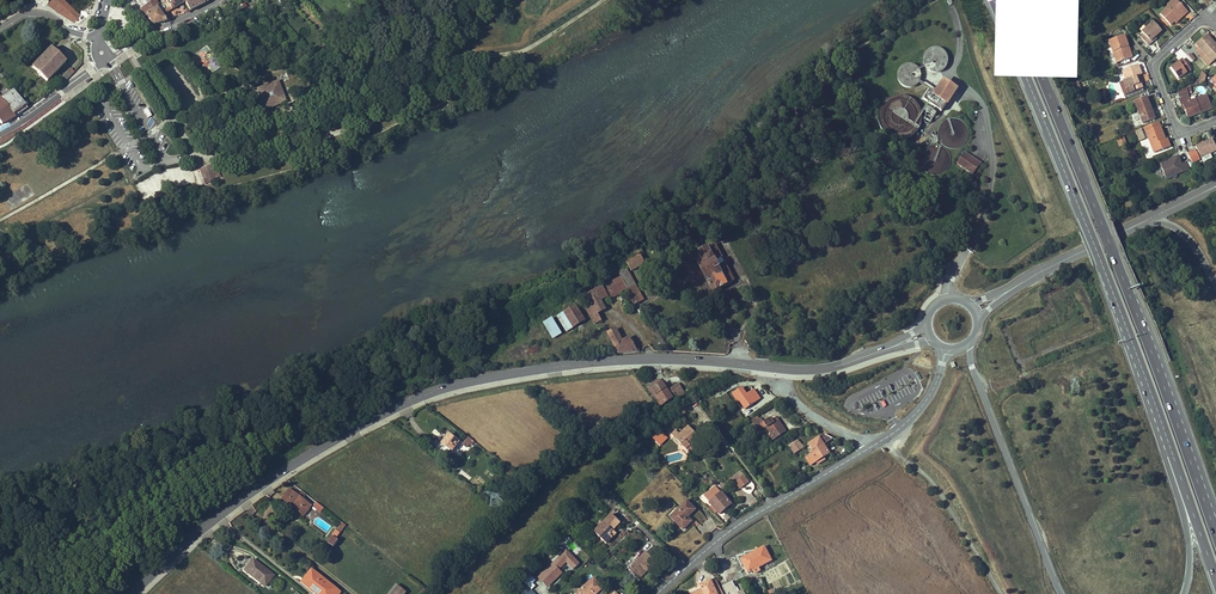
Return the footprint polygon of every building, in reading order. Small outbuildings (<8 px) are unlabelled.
[(80,14),(66,0),(50,0),(48,2),(59,10),(76,19),(80,14)] [(145,15),(157,8),(157,9),(162,6),(159,0),(156,0),(148,5),(140,10),(145,15)] [(168,2),(167,3),(162,6),(157,9),(163,17),(165,21),(168,20),(165,14),(184,3),(182,0),(172,0),(168,2)] [(184,3),(189,11),(210,0),(182,0),(184,3)] [(1188,13),(1180,4),(1176,8),(1173,4),(1170,7),(1160,15),(1170,25),(1174,22),(1182,14),(1184,16),(1188,13)] [(157,8),(145,15),(153,25),(165,21),(163,17),(157,9),(157,8)] [(1175,24),(1184,16),(1182,14),(1174,22),(1175,24)] [(1156,37),(1162,31),(1154,22),(1145,30),(1142,33),(1146,37),(1142,40),(1148,46),(1152,43),(1151,42),(1156,37)] [(1215,59),(1215,47),(1212,43),(1213,42),(1207,35),(1196,44),(1199,48),(1196,51),(1209,65),(1215,59)] [(1129,51),(1127,47),(1129,47),(1125,36),(1110,42),(1114,52),(1116,52),(1120,62),(1133,57),(1130,50),(1129,51)] [(938,47),(935,47),(932,48),(928,50),(926,52),(924,56),(923,59),(924,63),(924,65),(925,67),(929,70),(932,72),(936,73),(941,71),(944,69),(947,66),(948,61),(948,58),(947,55),(946,52),(944,50),(941,48),(938,47)] [(32,67),(47,82),(66,62),(51,48),(32,67)] [(1191,71),(1183,59),(1171,68),(1178,79),(1191,71)] [(912,64),(909,63),(905,64),(901,66),(899,69),(897,73),(897,76),(897,80),(899,83),(900,85),(902,86),(905,88),(908,89),(913,88),(918,86),(920,83),(922,79),(922,75),(922,73),(921,70),(920,69),(918,66),(916,65),(912,64)] [(1143,88),(1140,78),(1138,79),(1137,76),(1139,76),(1143,74),(1139,65),(1123,71),(1126,78),(1127,80),(1124,81),(1129,93),(1143,88)] [(61,77),(65,81),(71,75),(67,71),(61,77)] [(277,81),(270,85),(272,91),(274,92),(280,89),(277,81)] [(941,111),(956,89),(944,81),(936,93),(930,88),(922,98),(941,111)] [(1129,93),(1124,81),(1120,82),(1125,95),(1129,93)] [(272,91),(270,85),(259,89),(259,90),(258,91),(263,105),(265,104),(266,102),(265,100),(268,100),(270,101),(271,103),(270,104),(269,106),(270,108),(284,102),(285,102),(285,100),(280,89),(274,92),(272,91)] [(1180,98),(1189,95),(1187,89),(1178,92),(1180,98)] [(15,117),(27,108),(14,90),(1,99),(3,102),(15,117)] [(904,95),(901,95),(898,95),(893,96),(888,98),(884,102),(881,106),(878,112),(878,117),(878,122),(881,129),(885,133),(891,137),(896,139),(903,139),(909,138),(914,135),(917,132),(919,129),(921,125),(922,120),(923,115),(921,109),(919,104),(914,99),(910,97),(906,95),(904,95)] [(1212,109),(1208,97),(1192,102),(1189,96),(1179,100),(1181,107),(1182,107),(1184,106),(1185,111),(1187,117),(1196,113),(1196,112),(1200,111),(1201,113),(1212,109)] [(1135,102),(1143,123),(1155,119),(1147,97),(1135,102)] [(15,117),(3,102),(1,99),(0,98),(0,121),(2,124),(15,117)] [(265,110),(270,108),(269,106),(270,104),(271,103),(270,101),(268,100),(265,100),(266,102),(265,104),(263,105),(265,110)] [(956,119),(953,118),(950,119),(946,120),(943,122),(941,125),(939,127),(938,132),(938,137),(939,140),(942,144),(943,145),(945,147),(948,148),(950,149),(954,149),(957,148),(960,147),(964,145),(966,142),(967,140),(968,137),(969,134),(968,131),(967,128),(966,125),(964,123),(962,121),(958,119),(956,119)] [(1171,148),(1168,140),(1166,141),(1164,141),(1163,139),(1165,138),(1159,122),(1144,128),(1155,154),(1171,148)] [(1116,141),(1119,148),(1127,145),(1124,138),(1116,141)] [(1209,154),(1215,151),(1215,147),(1212,138),(1195,146),(1201,158),(1209,154)] [(946,149),(945,148),(942,146),(939,146),(936,145),(933,145),(931,146),(927,148),(924,150),(923,152),(922,153),(921,156),(920,160),(921,163),(923,168),(924,170),(927,172),(930,174),(934,175),(939,175),(943,174),(946,171),(949,166),(951,163),(951,159),(950,155),(948,152),(946,149)] [(1195,150),(1187,154),(1192,163),(1200,159),(1195,150)] [(980,163),(964,152),(956,163),(973,175),(980,163)] [(1160,163),(1166,180),(1172,178),(1175,179),(1176,178),(1177,175),(1189,170),(1186,163),(1181,164),(1178,156),(1160,163)] [(206,179),(208,183),(210,182),(210,181),(219,177),(215,166),(211,168),(210,166),(203,169),(199,170),(203,181),(206,179)] [(179,176),(175,167),(136,185),(143,200),(168,188),(165,182),(179,176)] [(734,281),(715,244),(700,253),(703,259),(711,255),(723,278),(726,285),(734,281)] [(627,264),(640,257),(641,257),(641,256),(644,255),(641,250),(622,261),(623,263),(624,265),(624,266),(627,264)] [(723,278),(711,255),(703,259),(698,262),(713,292),(726,285),(723,278)] [(645,264),(641,257),(640,257),(627,264),(632,272),(645,264)] [(636,286),(627,269),(619,273),(622,277),(588,295),(591,301),(598,314),(605,310),(600,299),(607,295),(610,301),(615,298),(614,296),(620,292),(627,289),(628,290),(626,291),(634,306),(639,303),(631,289),(636,286)] [(645,301),(636,286),(631,289),(639,303),(645,301)] [(703,291),(707,299),(713,296),(709,288),(703,291)] [(602,321),(598,314),(591,301),(584,305),(595,325),(602,321)] [(585,321),(576,306),(564,313),(573,328),(585,321)] [(638,311),(641,319),(646,316),(643,309),(638,311)] [(573,328),(564,313),(561,315),(558,316),(558,317),(567,332),(573,328)] [(562,334),(553,320),(550,321),(545,324),(554,339),(562,334)] [(637,352),(630,338),(622,341),(616,329),(608,333),(618,354),(623,353),(637,352)] [(686,395),(678,384),(668,391),(660,380),(650,386),(663,405),(676,396),(679,399),(686,395)] [(663,405),(650,386),(648,388),(661,407),(663,405)] [(755,404),(760,400),(754,391),(747,395),(742,388),(732,394),(739,403),(742,401),(747,409),(755,404)] [(786,432),(777,418),(773,420),(771,419),(764,423),(761,419),(754,424),(759,431),(766,426),(772,434),(775,439),(786,432)] [(681,436),(687,430),(690,428),(688,427),(680,435),(681,436)] [(702,441),(702,440),(693,431),(690,428),(687,430),(681,436),(680,435),(676,431),(672,435),(675,439),(681,445),(683,443),(684,445),(683,446),(689,453),(702,441)] [(658,444),(665,437),(660,432),(659,432),(653,438),(658,444)] [(452,451),(459,442),(449,435),(442,444),(452,451)] [(829,454),(824,445),(833,439),(832,439),(829,437),(824,435),(808,445),(812,451),(810,452),(811,455),(806,459),(810,466),(816,462),(824,458),(829,454)] [(660,446),(667,439),(665,437),(658,444),(660,446)] [(470,445),(473,441),(469,438),(463,445),(467,448),(470,445)] [(804,448),(797,441),(789,446),(794,454),(804,448)] [(515,474),(505,466),(503,469),(513,477),(515,474)] [(461,469),(457,472),(469,481),(472,477),(461,469)] [(748,482),(744,476),(740,479),(744,485),(748,482)] [(714,500),(714,499),(716,498),(719,495),(720,494),(719,493),(720,492),(715,487),(705,495),(711,502),(714,500)] [(297,496),(289,489),(282,499),(303,515),(310,505),(302,499),(297,496)] [(302,490),(297,496),(302,499),(306,494),(302,490)] [(731,505),(721,493),(720,494),(719,495),(716,498),(714,499),(714,500),(711,502),(710,503),(713,506),(717,511),(720,514),(731,505)] [(687,517),(695,510),(687,502),(671,517),(683,530),(691,521),(687,517)] [(316,503),(313,506),(320,512),(323,508),(316,503)] [(612,531),(616,527),(620,523),(620,522),(618,521),(612,514),(604,523),(599,528),(595,532),(606,544),(613,537),(609,534),(612,531)] [(334,539),(342,530),(338,527),(331,536),(334,539)] [(772,561),(764,547),(754,552),(755,554),(745,560),(747,564),(744,566),(748,573),(753,570),(755,574),(760,571),(758,568),(772,561)] [(580,563),(567,549),(538,576),(548,587),(563,573),(560,568),(567,562),(573,570),(580,563)] [(747,564),(745,560),(755,554),(754,552),(741,559),(741,560),(744,566),(747,564)] [(656,562),(646,553),(637,562),(629,570),(637,578),(645,570),(647,571),(656,562)] [(273,576),(253,560),(244,571),(264,587),(273,576)] [(312,570),(307,577),(310,579),(307,583),(315,590),(313,591),(317,593),(334,593),(338,589),(312,570)] [(307,583),(310,579),(307,577),(302,583),(313,591),(315,590),(307,583)] [(602,587),(593,578),(586,585),(587,586),(584,589),(583,588),(577,593),(595,593),(602,587)] [(715,579),(711,581),(717,593),(723,593),(715,579)] [(711,581),(701,586),(702,590),(693,593),(717,593),(711,581)] [(733,582),(723,587),(726,593),(739,593),(733,582)] [(524,584),(523,585),(520,591),(523,593),(535,593),(524,584)] [(406,592),(397,585),(390,593),(405,593),(406,592)]
